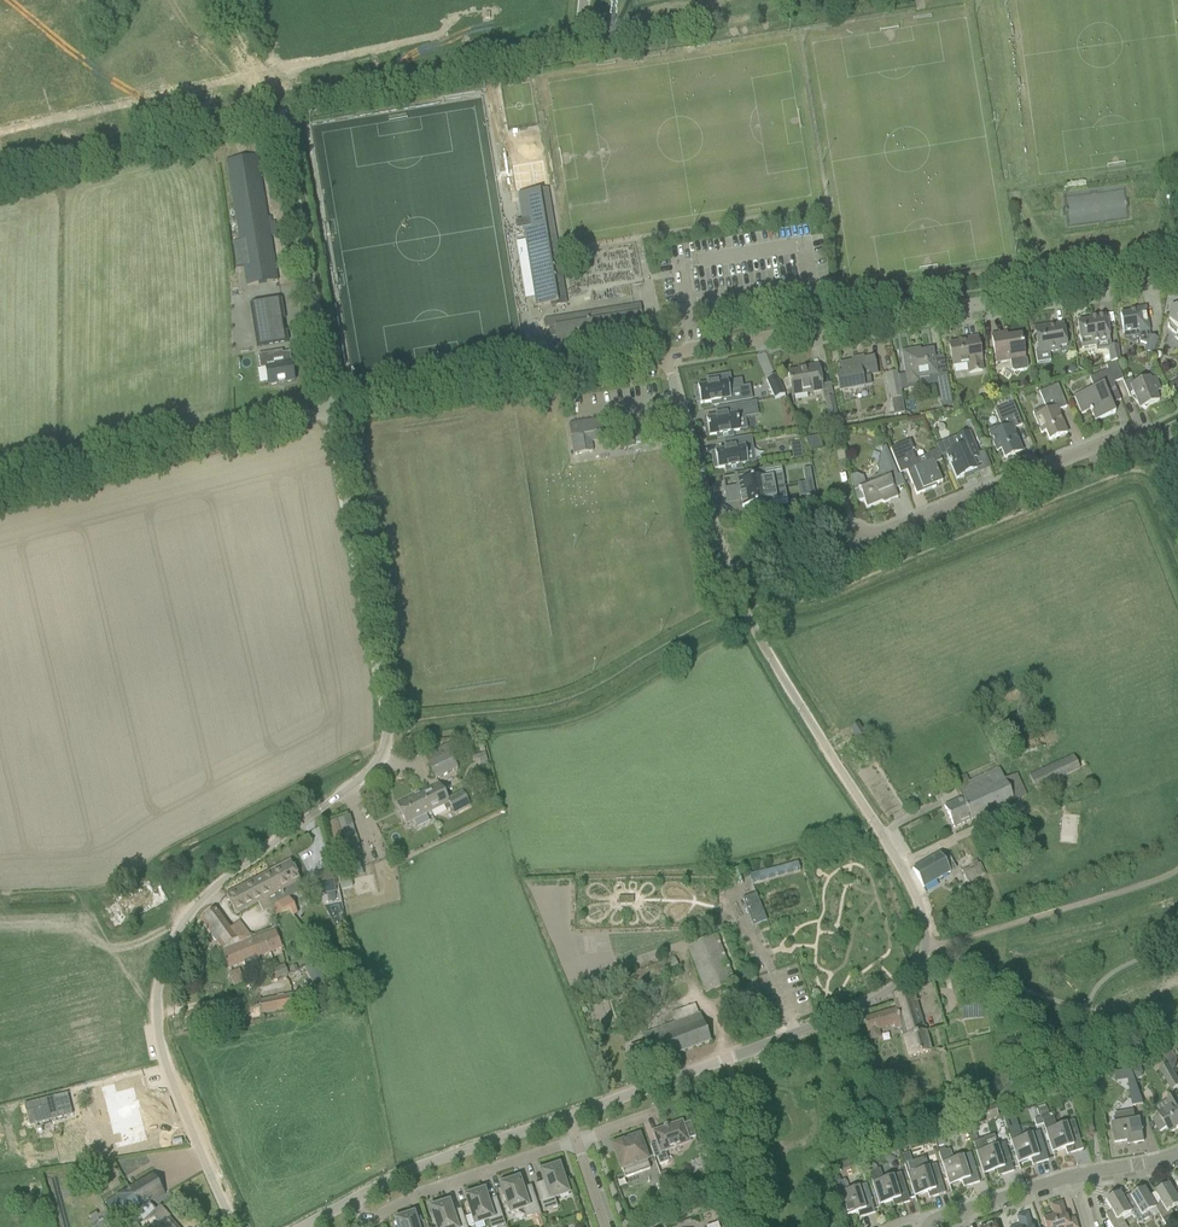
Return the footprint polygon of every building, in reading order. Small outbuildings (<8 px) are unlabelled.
[(272,217),(267,218),(257,156),(226,161),(244,275),(237,276),(237,282),(245,281),(246,286),(278,281),(270,237),(277,235),(275,222),(272,222),(272,217)] [(543,160),(513,165),(536,306),(556,303),(556,306),(566,304),(543,160)] [(281,299),(250,304),(256,347),(266,346),(288,342),(286,331),(285,331),(283,332),(283,331),(281,321),(283,321),(284,320),(283,314),(281,299)] [(638,318),(642,317),(640,305),(543,321),(544,329),(554,327),(556,343),(640,329),(638,318)] [(1167,327),(1175,335),(1175,338),(1177,341),(1177,306),(1171,307),(1167,327)] [(1135,312),(1120,314),(1122,326),(1123,334),(1137,331),(1139,339),(1139,343),(1146,345),(1143,353),(1152,356),(1154,351),(1157,339),(1150,337),(1145,308),(1135,310),(1135,312)] [(1110,342),(1107,326),(1105,315),(1094,316),(1094,320),(1077,323),(1081,346),(1095,344),(1096,352),(1108,350),(1110,362),(1120,361),(1118,345),(1111,346),(1110,342)] [(1067,349),(1065,336),(1063,324),(1034,329),(1038,355),(1061,352),(1061,350),(1067,349)] [(1021,335),(1007,337),(1006,333),(991,336),(996,364),(1010,361),(1011,371),(1013,372),(1026,371),(1028,368),(1028,361),(1024,358),(1021,335)] [(983,372),(979,350),(977,338),(964,340),(958,341),(959,343),(949,345),(953,369),(967,366),(968,374),(983,372)] [(933,349),(920,351),(920,349),(901,352),(907,387),(920,385),(919,379),(937,376),(933,349)] [(275,353),(258,355),(260,369),(265,368),(268,386),(294,381),(289,352),(281,354),(275,355),(275,353)] [(873,358),(862,360),(862,358),(852,360),(852,363),(839,365),(841,376),(836,377),(839,393),(864,387),(863,384),(870,382),(869,375),(877,374),(873,358)] [(1115,362),(1106,365),(1108,370),(1110,376),(1113,383),(1122,379),(1115,362)] [(1070,366),(1068,370),(1069,373),(1072,375),(1075,374),(1077,370),(1076,367),(1073,365),(1070,366)] [(822,391),(820,378),(818,366),(805,368),(805,370),(788,373),(792,396),(822,391)] [(1115,388),(1110,376),(1108,370),(1089,378),(1093,389),(1073,397),(1081,415),(1091,411),(1095,422),(1115,414),(1106,391),(1115,388)] [(891,400),(901,398),(897,372),(886,374),(891,400)] [(697,387),(694,388),(696,400),(699,399),(700,404),(710,402),(710,403),(711,403),(712,407),(751,400),(749,387),(732,390),(730,381),(729,375),(716,377),(717,383),(707,384),(707,385),(697,387)] [(784,395),(776,375),(766,379),(775,399),(784,395)] [(1160,390),(1156,379),(1154,376),(1145,380),(1140,379),(1137,384),(1134,385),(1131,379),(1123,382),(1129,397),(1137,403),(1139,409),(1159,402),(1155,393),(1160,390)] [(947,383),(938,384),(941,403),(951,402),(947,383)] [(1067,407),(1062,396),(1058,386),(1039,393),(1045,408),(1032,412),(1041,433),(1045,432),(1049,441),(1067,433),(1058,411),(1067,407)] [(833,434),(841,432),(833,397),(824,399),(829,425),(831,425),(833,434)] [(732,432),(739,431),(737,419),(757,415),(755,403),(725,408),(725,409),(726,409),(727,415),(716,417),(706,419),(707,424),(703,425),(705,437),(716,435),(717,440),(733,437),(732,432)] [(1022,426),(1017,414),(1013,403),(994,411),(1000,426),(988,430),(990,435),(989,436),(996,453),(1001,451),(1004,459),(1022,451),(1013,429),(1022,426)] [(607,431),(604,431),(602,419),(568,424),(573,455),(593,451),(592,442),(608,439),(607,431)] [(955,438),(944,443),(948,454),(946,454),(956,478),(964,475),(965,478),(971,475),(970,473),(977,470),(972,460),(979,457),(969,432),(955,438)] [(807,438),(810,452),(811,451),(811,450),(818,449),(817,447),(822,446),(820,436),(821,436),(821,435),(807,438)] [(715,457),(712,457),(714,469),(717,468),(717,469),(725,468),(726,472),(741,470),(740,465),(748,464),(745,451),(753,450),(750,437),(733,440),(734,441),(735,447),(724,449),(724,450),(714,452),(715,457)] [(633,439),(619,441),(619,447),(634,444),(633,439)] [(910,441),(890,449),(895,461),(899,472),(906,469),(912,484),(914,483),(916,488),(914,488),(916,495),(936,487),(935,485),(942,482),(934,462),(940,459),(937,450),(927,454),(927,455),(930,461),(917,466),(915,460),(911,451),(914,450),(910,441)] [(866,484),(853,490),(855,501),(864,500),(867,507),(881,501),(884,503),(898,497),(894,490),(890,480),(898,477),(893,465),(885,447),(880,449),(881,453),(876,469),(880,483),(867,488),(866,484)] [(802,452),(792,453),(794,460),(803,459),(802,452)] [(745,474),(734,476),(735,482),(737,495),(784,486),(784,483),(783,483),(782,476),(781,476),(767,478),(765,470),(766,470),(765,469),(745,472),(745,474)] [(812,482),(810,469),(803,470),(805,483),(812,482)] [(805,483),(803,483),(805,496),(815,495),(812,482),(805,483)] [(784,486),(737,495),(739,503),(739,505),(742,505),(742,507),(751,506),(752,513),(773,509),(771,500),(786,498),(785,490),(784,486)] [(857,740),(864,735),(858,725),(850,729),(857,740)] [(451,753),(428,764),(435,779),(458,768),(451,753)] [(1079,769),(1073,756),(1073,755),(1029,775),(1035,789),(1079,769)] [(962,799),(944,807),(953,828),(964,823),(1013,802),(1004,780),(999,768),(969,782),(957,787),(962,799)] [(439,784),(419,794),(429,813),(432,812),(443,806),(446,811),(451,808),(454,814),(470,805),(463,790),(446,798),(444,794),(439,784)] [(419,794),(397,805),(401,814),(406,824),(429,813),(419,794)] [(349,816),(324,824),(327,836),(332,852),(357,844),(352,828),(349,816)] [(950,872),(943,861),(939,854),(912,869),(923,888),(950,872)] [(966,882),(983,875),(977,859),(970,862),(972,866),(962,871),(966,882)] [(291,861),(271,872),(281,891),(274,894),(278,903),(283,912),(293,907),(289,898),(304,890),(300,881),(301,881),(291,861)] [(749,874),(752,885),(799,871),(796,861),(749,874)] [(359,862),(352,865),(356,875),(363,872),(359,862)] [(337,870),(336,870),(341,890),(352,887),(347,868),(346,867),(337,870)] [(314,885),(324,883),(323,871),(313,873),(314,885)] [(226,895),(226,896),(236,914),(258,903),(267,898),(271,907),(272,907),(278,903),(274,894),(281,891),(271,872),(226,895)] [(334,885),(317,888),(319,895),(335,892),(334,885)] [(767,921),(756,893),(742,899),(753,926),(767,921)] [(231,928),(223,918),(215,909),(200,921),(223,949),(238,938),(242,943),(252,936),(239,921),(231,928)] [(229,968),(280,947),(274,931),(222,952),(229,968)] [(716,935),(686,946),(705,993),(734,981),(716,935)] [(631,987),(678,967),(674,957),(626,976),(631,987)] [(896,1009),(863,1018),(867,1030),(868,1033),(879,1030),(893,1026),(895,1030),(904,1027),(907,1035),(902,1037),(908,1058),(931,1051),(916,1000),(913,989),(892,995),(894,1004),(896,1009)] [(263,1013),(296,1007),(293,994),(260,1001),(263,1013)] [(712,1018),(702,1022),(694,1004),(669,1013),(673,1023),(643,1034),(646,1041),(628,1048),(636,1069),(720,1038),(712,1018)] [(1175,1075),(1177,1074),(1177,1066),(1175,1061),(1169,1064),(1175,1075)] [(1175,1075),(1169,1064),(1159,1070),(1171,1091),(1177,1087),(1177,1080),(1175,1075)] [(1115,1072),(1115,1080),(1133,1080),(1132,1071),(1115,1072)] [(1133,1106),(1143,1105),(1135,1082),(1128,1083),(1133,1106)] [(114,1084),(101,1088),(104,1099),(113,1096),(120,1122),(111,1124),(113,1135),(120,1133),(122,1142),(115,1144),(117,1148),(147,1141),(139,1108),(141,1108),(139,1100),(137,1101),(134,1088),(116,1093),(114,1084)] [(1158,1113),(1167,1128),(1170,1133),(1177,1129),(1177,1100),(1175,1095),(1167,1100),(1171,1106),(1158,1113)] [(46,1098),(4,1109),(9,1130),(51,1119),(46,1098)] [(978,1125),(998,1118),(994,1106),(974,1112),(978,1125)] [(1046,1107),(1038,1109),(1040,1116),(1048,1114),(1046,1107)] [(1140,1120),(1135,1121),(1134,1112),(1115,1115),(1117,1125),(1112,1125),(1115,1143),(1127,1141),(1128,1144),(1144,1141),(1140,1120)] [(1041,1117),(1034,1120),(1036,1126),(1043,1124),(1042,1120),(1041,1117)] [(1074,1121),(1056,1126),(1053,1117),(1042,1120),(1043,1124),(1054,1159),(1055,1158),(1053,1152),(1065,1148),(1067,1155),(1083,1150),(1074,1121)] [(682,1121),(652,1132),(661,1156),(656,1157),(659,1165),(668,1162),(665,1152),(690,1143),(688,1139),(695,1137),(690,1122),(683,1125),(682,1121)] [(974,1124),(968,1126),(970,1133),(973,1132),(976,1128),(974,1124)] [(1039,1132),(1021,1137),(1018,1127),(1007,1131),(1016,1158),(1020,1170),(1020,1169),(1018,1163),(1030,1159),(1032,1166),(1048,1161),(1039,1132)] [(934,1139),(933,1135),(932,1133),(922,1136),(924,1142),(934,1139)] [(625,1178),(650,1169),(638,1137),(630,1140),(629,1139),(630,1138),(629,1138),(621,1141),(621,1142),(621,1143),(613,1146),(625,1178)] [(938,1146),(946,1144),(943,1137),(935,1139),(938,1146)] [(1005,1143),(987,1148),(984,1138),(973,1142),(985,1181),(986,1180),(984,1174),(996,1170),(998,1177),(1014,1171),(1005,1143)] [(970,1154),(952,1159),(949,1150),(938,1153),(951,1192),(951,1191),(949,1185),(961,1181),(963,1188),(979,1182),(976,1171),(970,1154)] [(915,1161),(904,1164),(911,1188),(916,1203),(917,1202),(915,1196),(927,1192),(929,1198),(945,1193),(941,1182),(936,1165),(928,1167),(925,1157),(915,1161)] [(558,1166),(555,1167),(555,1165),(543,1169),(543,1171),(541,1172),(544,1182),(543,1182),(544,1185),(536,1188),(544,1212),(557,1208),(554,1199),(569,1194),(563,1175),(561,1176),(558,1166)] [(900,1173),(883,1179),(880,1169),(875,1170),(870,1172),(869,1173),(876,1197),(881,1211),(882,1211),(880,1205),(892,1201),(894,1207),(910,1202),(900,1173)] [(105,1201),(116,1222),(128,1216),(128,1215),(134,1212),(144,1222),(142,1224),(145,1226),(178,1226),(160,1207),(156,1210),(149,1203),(153,1201),(154,1201),(165,1194),(154,1173),(116,1195),(105,1201)] [(665,1173),(660,1174),(662,1182),(668,1180),(665,1173)] [(518,1179),(516,1180),(515,1179),(503,1183),(503,1184),(501,1185),(504,1195),(503,1195),(509,1214),(523,1209),(526,1218),(540,1213),(532,1189),(523,1192),(522,1189),(521,1190),(518,1179)] [(866,1184),(848,1190),(845,1180),(841,1181),(834,1184),(846,1222),(847,1222),(845,1216),(857,1212),(859,1218),(875,1213),(866,1184)] [(1154,1192),(1160,1203),(1154,1207),(1156,1209),(1157,1211),(1159,1215),(1166,1226),(1175,1222),(1171,1215),(1173,1214),(1170,1210),(1177,1205),(1177,1201),(1176,1198),(1168,1184),(1154,1192)] [(1156,1209),(1154,1207),(1144,1188),(1130,1197),(1136,1208),(1130,1211),(1131,1213),(1137,1224),(1148,1218),(1146,1215),(1156,1209)] [(669,1201),(665,1189),(658,1192),(662,1203),(658,1205),(661,1214),(673,1210),(669,1201)] [(480,1192),(480,1190),(468,1194),(468,1196),(466,1197),(469,1206),(468,1207),(474,1225),(488,1221),(490,1226),(499,1226),(505,1225),(497,1201),(488,1204),(487,1201),(486,1201),(483,1191),(480,1192)] [(1130,1211),(1119,1193),(1105,1201),(1111,1212),(1105,1215),(1112,1226),(1126,1226),(1121,1219),(1131,1213),(1130,1211)] [(431,1208),(434,1218),(433,1219),(436,1226),(467,1226),(462,1212),(453,1215),(452,1212),(451,1213),(451,1212),(448,1203),(445,1203),(445,1202),(433,1206),(433,1207),(431,1208)] [(1067,1221),(1061,1203),(1051,1206),(1054,1215),(1042,1219),(1045,1226),(1077,1226),(1074,1219),(1067,1221)] [(631,1220),(640,1216),(627,1211),(631,1220)] [(1015,1226),(1032,1226),(1027,1213),(1017,1217),(1020,1226),(1015,1226)] [(410,1215),(410,1214),(398,1218),(398,1219),(396,1220),(398,1226),(418,1226),(417,1224),(416,1224),(413,1214),(410,1215)]
